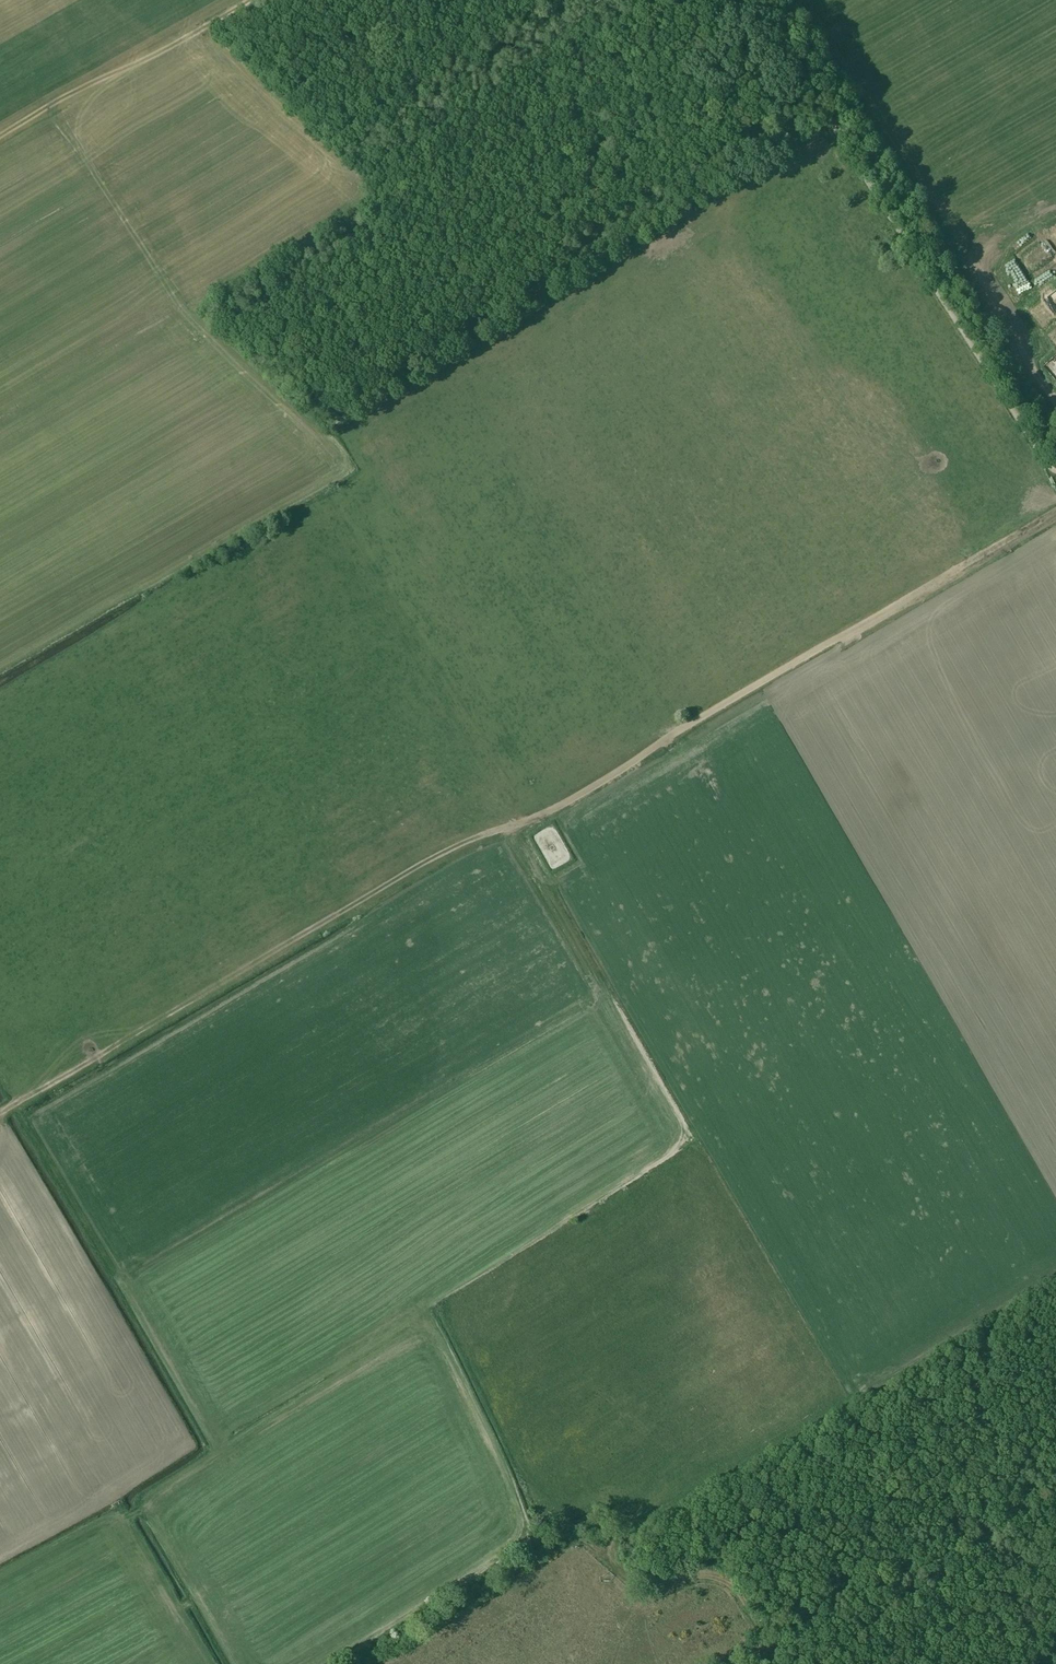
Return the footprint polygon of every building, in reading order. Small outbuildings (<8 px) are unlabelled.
[(668,752),(674,760),(683,753),(677,745),(668,752)]
